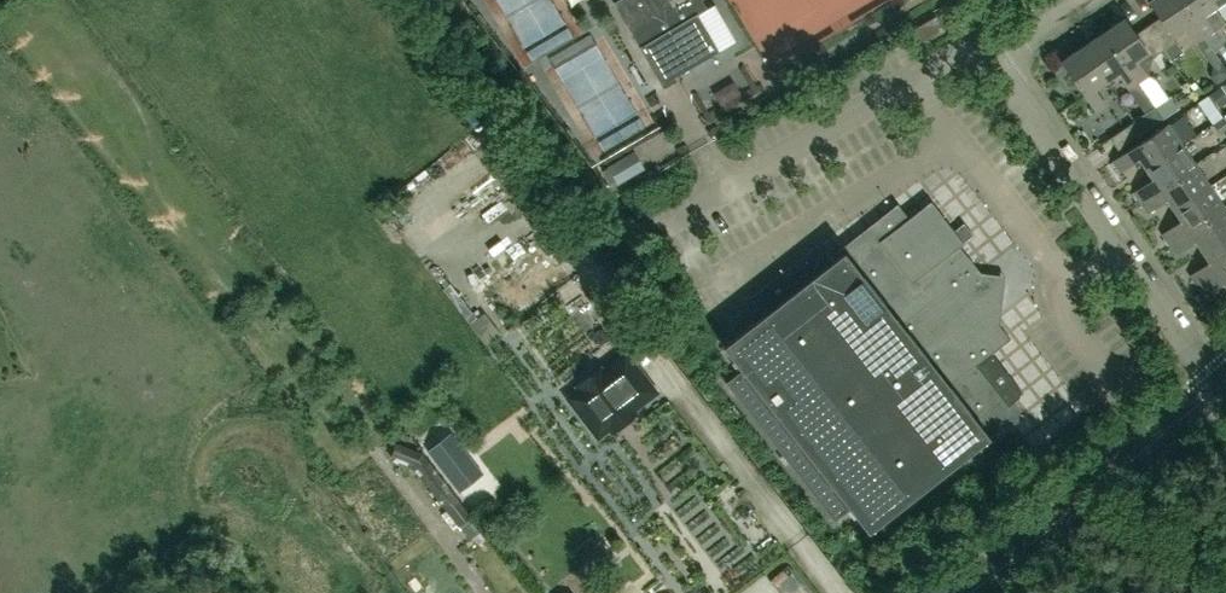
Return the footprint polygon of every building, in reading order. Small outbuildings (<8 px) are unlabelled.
[(630,31),(661,85),(719,51),(697,15),(707,9),(702,0),(682,0),(672,6),(669,1),(671,0),(619,0),(613,3),(627,26),(645,15),(648,20),(630,31)] [(848,18),(876,0),(837,0),(848,18)] [(1178,0),(1151,0),(1148,3),(1158,18),(1146,26),(1163,50),(1176,42),(1172,37),(1183,29),(1194,44),(1204,38),(1178,0)] [(1186,13),(1204,38),(1214,31),(1225,23),(1215,8),(1209,0),(1178,0),(1186,13)] [(936,16),(909,31),(918,46),(944,31),(936,16)] [(1125,18),(1103,33),(1126,66),(1137,83),(1147,76),(1151,58),(1163,50),(1146,26),(1135,34),(1125,18)] [(1126,66),(1103,33),(1082,47),(1106,82),(1117,74),(1127,90),(1137,83),(1126,66)] [(1106,82),(1082,47),(1060,62),(1095,112),(1105,105),(1095,90),(1106,82)] [(1212,66),(1210,76),(1215,84),(1225,76),(1225,70),(1220,61),(1212,66)] [(1208,96),(1217,109),(1225,103),(1225,102),(1217,89),(1208,96)] [(1222,117),(1208,96),(1200,101),(1200,107),(1209,120),(1215,122),(1221,117),(1222,117)] [(1162,100),(1154,107),(1162,119),(1171,113),(1162,100)] [(1154,107),(1133,122),(1141,134),(1162,119),(1154,107)] [(1221,117),(1215,122),(1213,123),(1220,134),(1225,130),(1225,125),(1221,117)] [(1141,134),(1133,122),(1109,138),(1117,150),(1141,134)] [(1146,169),(1181,145),(1167,124),(1112,161),(1119,172),(1139,159),(1146,169)] [(1181,145),(1146,169),(1153,180),(1133,193),(1140,203),(1195,166),(1181,145)] [(634,150),(607,166),(618,185),(645,169),(634,150)] [(1210,186),(1195,166),(1140,203),(1147,214),(1167,200),(1174,211),(1210,186)] [(1210,186),(1174,211),(1181,221),(1162,234),(1169,245),(1224,207),(1210,186)] [(750,297),(764,315),(723,347),(742,370),(725,383),(834,521),(850,509),(868,532),(981,444),(984,448),(1012,426),(1009,423),(1016,418),(1018,409),(1013,403),(1019,398),(1020,391),(991,354),(1010,339),(999,326),(1001,313),(1000,313),(1004,277),(981,274),(959,247),(963,243),(954,231),(930,201),(908,219),(897,204),(828,258),(817,244),(750,297)] [(1224,207),(1169,245),(1176,255),(1195,242),(1202,252),(1225,236),(1225,210),(1224,207)] [(1202,252),(1209,263),(1190,276),(1197,286),(1225,266),(1225,236),(1202,252)] [(1197,286),(1204,297),(1223,283),(1225,287),(1225,266),(1197,286)] [(570,396),(567,398),(598,437),(600,435),(609,427),(612,431),(624,422),(635,413),(632,410),(653,394),(656,392),(626,353),(623,355),(624,355),(603,371),(600,368),(577,385),(580,389),(570,396)] [(450,432),(426,450),(457,491),(481,472),(450,432)] [(412,467),(459,527),(472,516),(423,453),(397,443),(390,458),(412,467)] [(666,592),(667,592),(696,592),(683,578),(666,592)]
